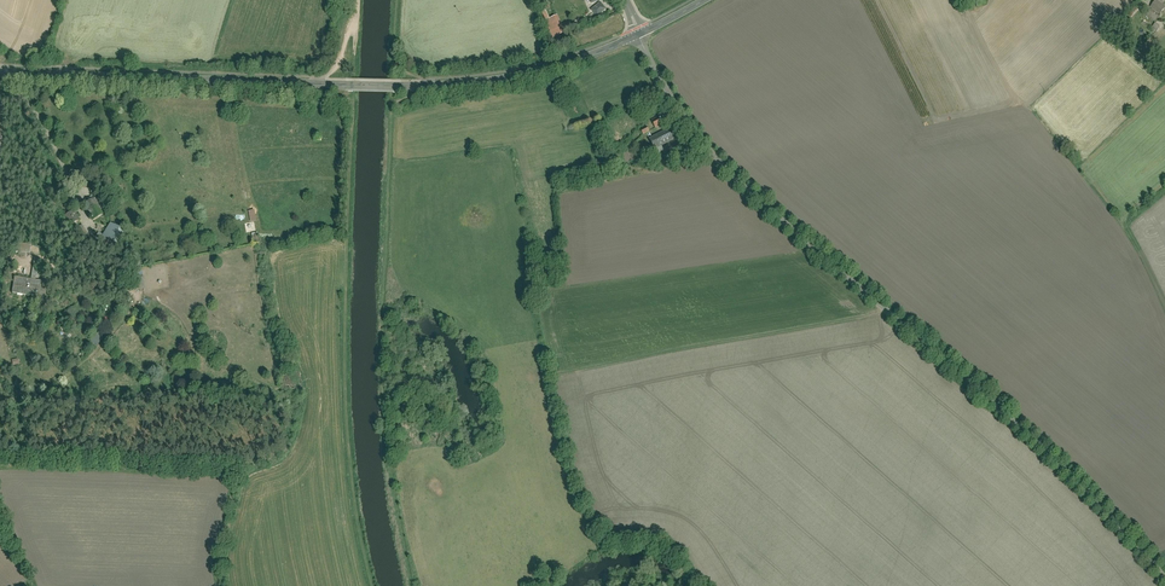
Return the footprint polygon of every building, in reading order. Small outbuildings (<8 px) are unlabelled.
[(1151,8),(1161,15),(1164,10),(1164,6),(1157,0),(1151,8)] [(601,2),(591,11),(598,18),(607,9),(601,2)] [(565,13),(548,20),(555,39),(572,33),(565,13)] [(1152,28),(1157,32),(1161,27),(1157,23),(1152,28)] [(655,128),(665,123),(662,116),(652,121),(655,128)] [(671,128),(650,139),(656,150),(677,139),(671,128)] [(671,162),(681,160),(680,152),(669,153),(671,162)] [(95,199),(85,205),(93,219),(104,213),(95,199)] [(74,211),(66,216),(71,225),(79,219),(74,211)] [(124,232),(111,224),(104,236),(105,237),(117,244),(124,232)] [(31,245),(20,244),(19,252),(30,254),(31,245)] [(39,281),(42,260),(34,259),(32,280),(39,281)] [(32,280),(14,277),(12,294),(43,298),(45,281),(39,281),(32,280)] [(98,346),(105,337),(98,332),(91,341),(98,346)]
